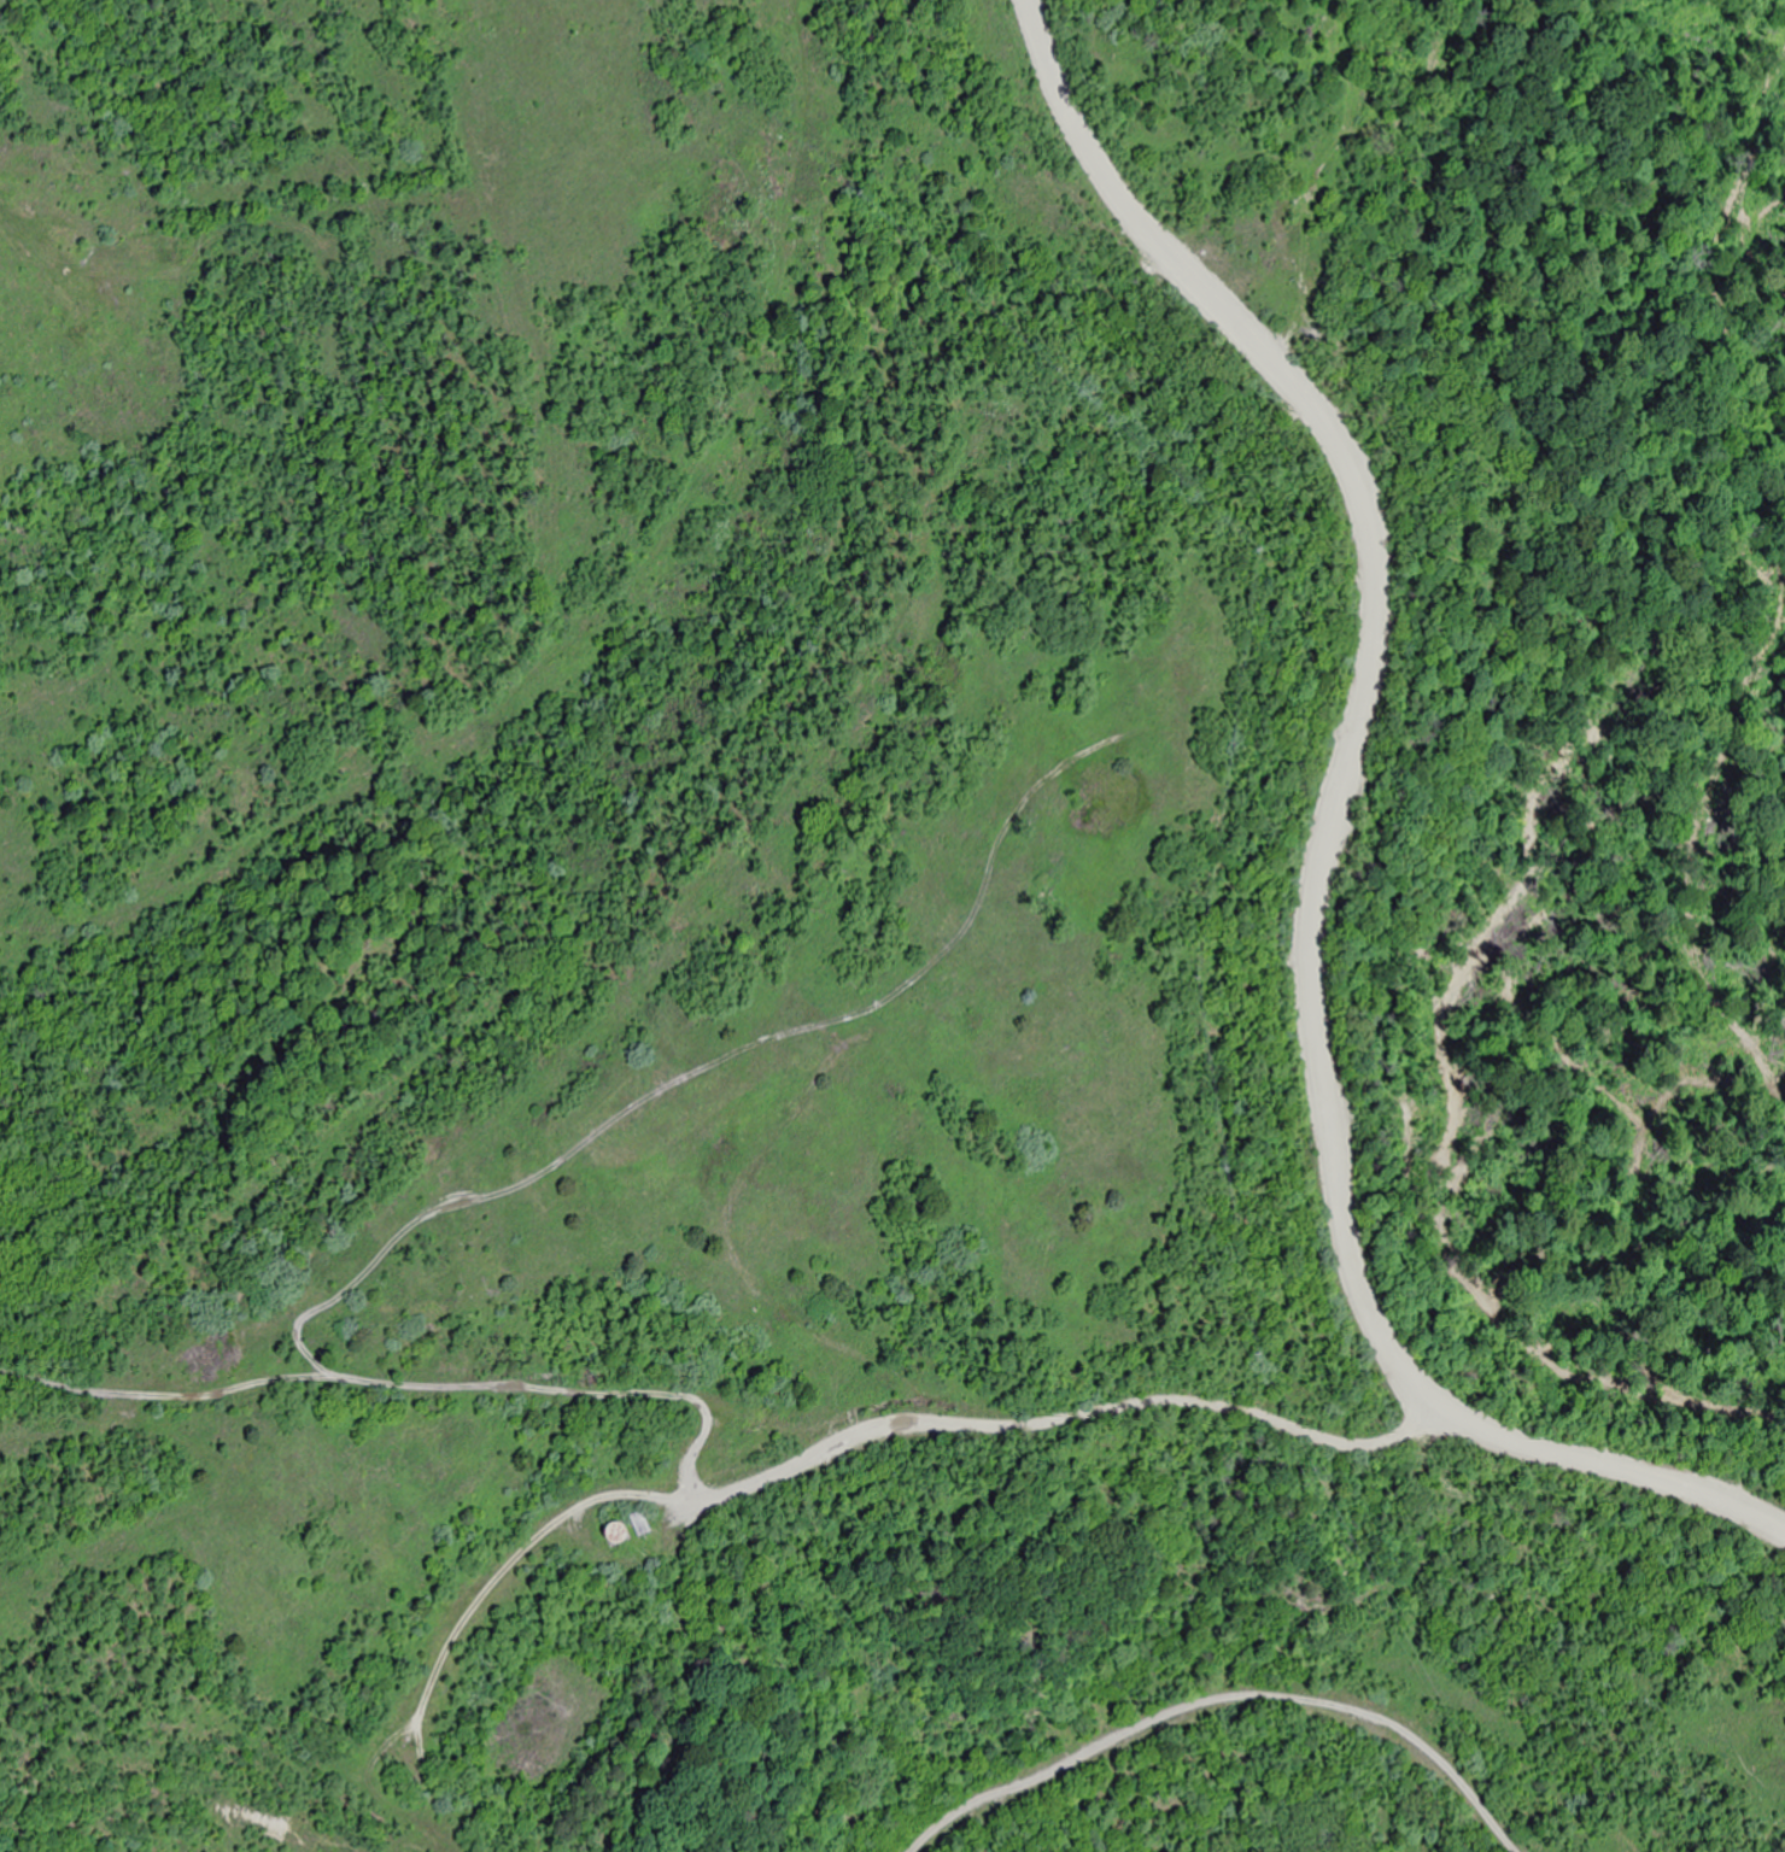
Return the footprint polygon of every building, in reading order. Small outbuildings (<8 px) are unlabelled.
[(613,1549),(656,1530),(647,1511),(632,1517),(632,1519),(605,1530),(613,1549)]
